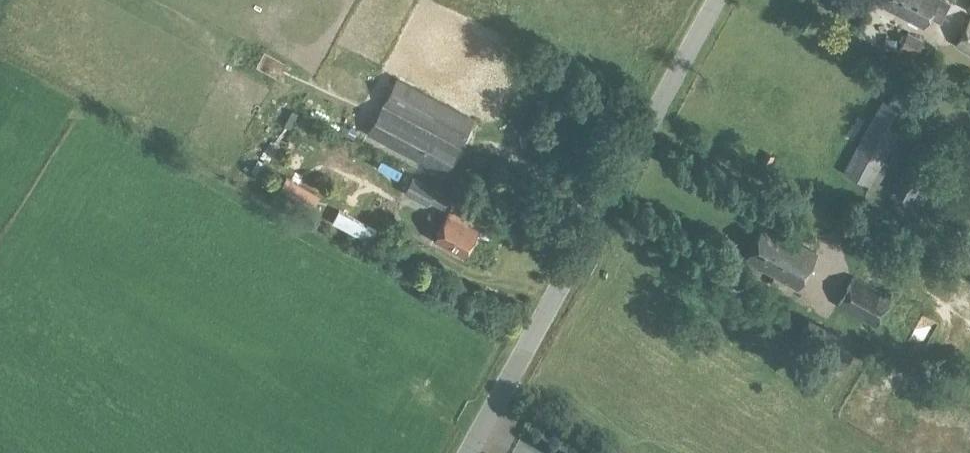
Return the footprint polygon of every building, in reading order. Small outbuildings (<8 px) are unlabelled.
[(935,0),(881,0),(880,2),(923,24),(927,14),(935,0)] [(927,14),(939,20),(950,0),(935,0),(927,14)] [(955,44),(969,51),(969,15),(955,44)] [(837,22),(832,32),(838,35),(845,32),(848,27),(837,22)] [(907,31),(895,55),(921,68),(933,47),(923,42),(925,40),(907,31)] [(892,63),(884,78),(906,90),(914,74),(892,63)] [(397,75),(366,132),(445,175),(476,118),(397,75)] [(894,92),(889,102),(902,109),(908,99),(894,92)] [(909,113),(902,109),(889,102),(882,98),(843,169),(870,184),(909,113)] [(918,142),(911,155),(930,165),(913,199),(923,204),(948,158),(918,142)] [(766,153),(762,162),(771,166),(775,157),(766,153)] [(930,165),(911,155),(909,154),(892,188),(913,199),(930,165)] [(404,169),(385,159),(378,169),(397,180),(404,169)] [(278,190),(312,207),(320,194),(286,176),(278,190)] [(411,179),(405,191),(403,196),(426,208),(429,204),(439,209),(445,197),(411,179)] [(450,209),(435,238),(464,254),(478,228),(466,222),(468,218),(450,209)] [(774,274),(782,278),(797,286),(816,250),(765,223),(745,259),(774,274)] [(782,278),(774,274),(770,282),(778,286),(782,278)] [(875,324),(890,296),(853,276),(838,304),(875,324)]
